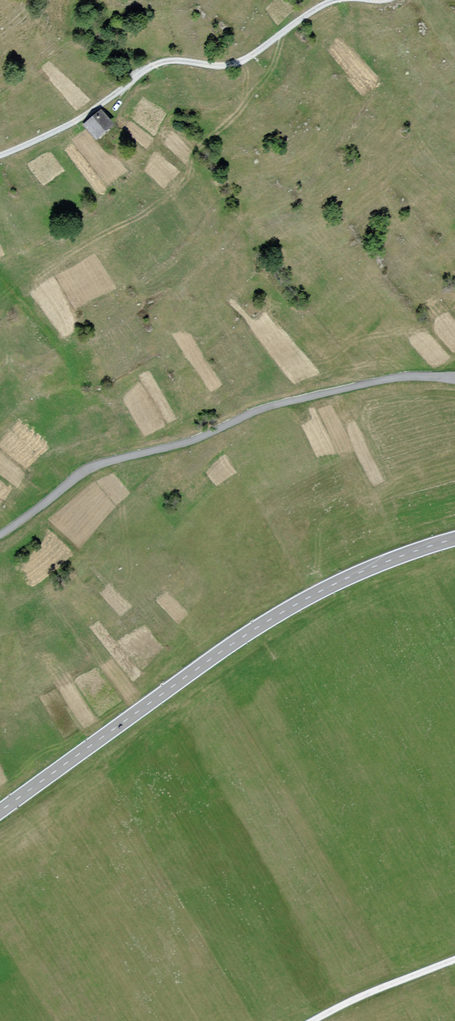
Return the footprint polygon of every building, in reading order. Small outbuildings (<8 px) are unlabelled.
[(90,111),(81,119),(94,135),(112,120),(99,104),(90,111)]
